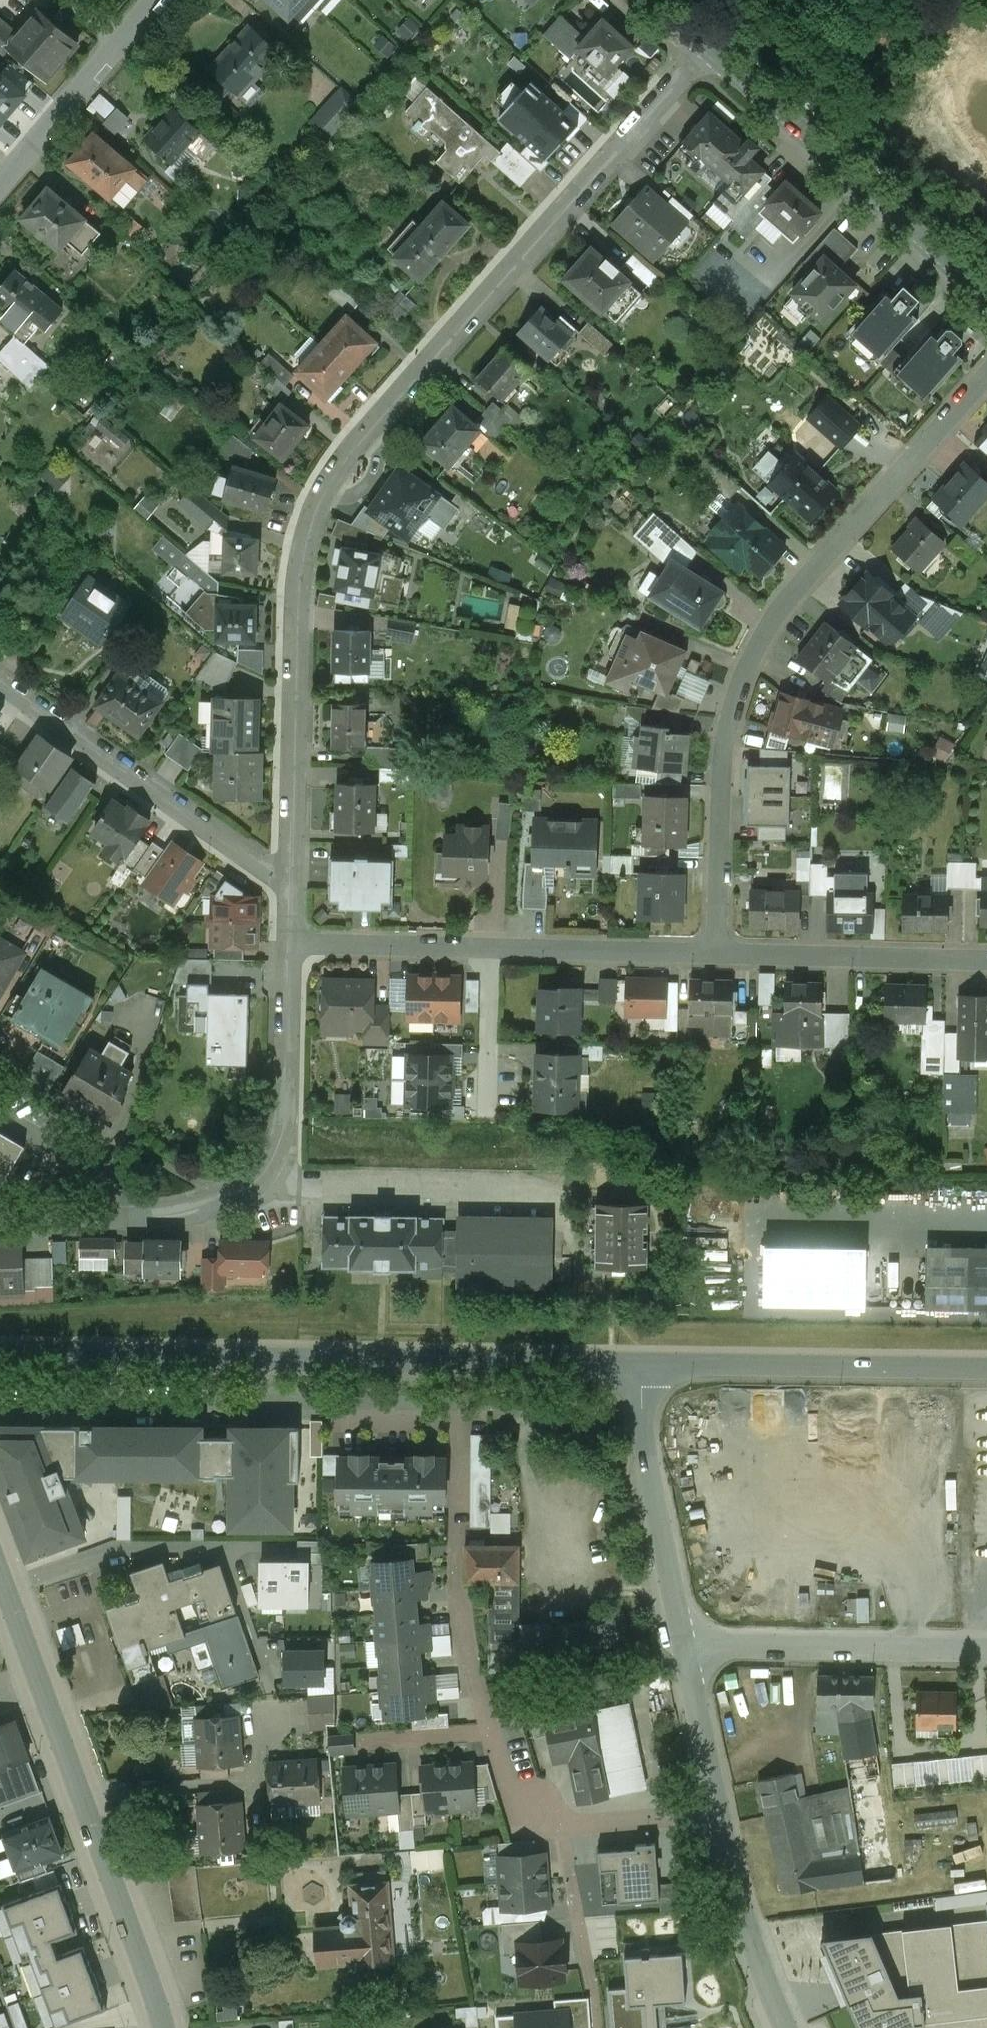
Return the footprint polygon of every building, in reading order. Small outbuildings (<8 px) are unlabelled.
[(294,24),(316,0),(267,0),(294,24)] [(71,37),(39,10),(39,11),(39,12),(19,36),(8,49),(9,50),(46,81),(47,80),(46,79),(70,51),(71,51),(79,43),(71,37)] [(585,38),(561,16),(543,35),(570,60),(578,51),(577,49),(586,39),(585,38)] [(603,20),(597,26),(596,25),(585,38),(586,39),(577,49),(578,51),(593,63),(586,71),(600,84),(633,47),(629,44),(628,39),(625,37),(621,36),(615,31),(614,27),(611,24),(607,24),(603,20)] [(0,21),(0,54),(3,57),(9,50),(8,49),(19,36),(0,21)] [(251,27),(210,71),(219,78),(212,85),(225,97),(231,90),(240,98),(280,54),(251,27)] [(985,33),(986,31),(985,30),(954,65),(973,82),(961,96),(970,104),(968,105),(974,111),(965,121),(986,141),(986,34),(985,33)] [(5,74),(0,80),(0,123),(5,127),(31,96),(5,74)] [(582,126),(531,81),(496,120),(547,165),(582,126)] [(342,87),(310,123),(329,140),(362,104),(342,87)] [(499,151),(427,87),(405,112),(417,123),(412,129),(416,132),(425,121),(452,145),(436,163),(461,185),(485,157),(490,161),(499,151)] [(205,136),(175,109),(146,141),(176,168),(177,167),(173,163),(188,147),(192,150),(205,136)] [(711,114),(680,148),(692,159),(696,163),(702,157),(709,164),(720,173),(746,145),(711,114)] [(134,169),(94,135),(70,163),(110,198),(111,197),(133,170),(134,169)] [(759,147),(750,140),(746,145),(720,173),(731,183),(724,192),(744,209),(756,196),(748,189),(764,171),(749,158),(759,147)] [(511,146),(507,143),(499,151),(490,161),(521,188),(537,170),(511,146)] [(696,163),(692,159),(686,166),(698,176),(709,164),(702,157),(696,163)] [(133,170),(111,197),(124,208),(146,181),(133,170)] [(764,171),(748,189),(756,196),(768,183),(772,178),(764,171)] [(822,213),(787,182),(778,192),(768,204),(802,234),(822,213)] [(734,220),(730,225),(747,239),(766,218),(761,213),(768,204),(778,192),(768,183),(756,196),(744,209),(734,220)] [(62,200),(48,188),(23,219),(36,230),(35,230),(36,235),(42,240),(46,240),(47,240),(59,250),(67,242),(85,220),(62,200)] [(665,206),(645,189),(614,223),(655,259),(686,225),(665,206)] [(744,209),(724,192),(714,203),(734,220),(744,209)] [(82,211),(65,196),(62,200),(79,214),(82,211)] [(694,216),(673,197),(665,206),(686,225),(694,216)] [(443,202),(421,227),(413,220),(399,236),(407,243),(394,258),(420,281),(433,265),(433,266),(444,254),(469,225),(443,202)] [(802,234),(768,204),(761,213),(766,218),(794,243),(802,234)] [(85,220),(67,242),(83,255),(86,252),(89,254),(93,250),(90,247),(101,234),(85,220)] [(123,233),(108,221),(101,229),(116,242),(123,233)] [(810,256),(804,262),(813,270),(824,257),(839,270),(857,249),(834,228),(810,256)] [(602,259),(591,250),(565,280),(602,313),(610,303),(628,282),(620,275),(622,273),(604,257),(602,259)] [(657,277),(633,255),(624,265),(649,286),(645,283),(653,274),(657,277)] [(813,270),(792,294),(823,321),(855,285),(839,270),(824,257),(813,270)] [(15,272),(0,290),(0,304),(9,311),(3,318),(18,331),(46,297),(15,272)] [(360,304),(336,282),(326,292),(351,314),(360,304)] [(628,282),(610,303),(623,315),(642,294),(628,282)] [(885,290),(847,332),(880,362),(918,320),(909,312),(919,301),(903,287),(894,298),(885,290)] [(417,305),(400,290),(383,309),(400,324),(417,305)] [(623,315),(610,303),(602,313),(615,325),(623,315)] [(556,321),(541,307),(518,333),(549,361),(572,335),(576,330),(561,316),(556,321)] [(380,347),(347,317),(322,344),(351,370),(363,357),(367,361),(380,347)] [(613,344),(588,323),(579,333),(603,355),(613,344)] [(930,331),(892,373),(926,402),(963,360),(954,352),(962,344),(962,339),(951,330),(947,330),(939,339),(930,331)] [(351,370),(322,344),(298,372),(331,402),(344,388),(339,384),(351,370)] [(5,347),(0,353),(0,361),(19,378),(29,368),(5,347)] [(505,348),(477,380),(501,401),(514,388),(529,370),(505,348)] [(295,376),(270,354),(261,364),(275,376),(286,386),(295,376)] [(286,386),(275,376),(266,387),(285,401),(292,392),(286,386)] [(514,388),(502,401),(507,405),(518,392),(514,388)] [(860,426),(828,398),(808,419),(841,448),(860,426)] [(512,419),(493,402),(484,413),(503,429),(512,419)] [(281,405),(256,438),(283,459),(309,426),(281,405)] [(453,407),(421,443),(448,467),(467,445),(480,430),(453,407)] [(503,429),(484,413),(476,422),(485,431),(483,434),(492,442),(503,429)] [(116,466),(134,447),(98,415),(81,434),(116,466)] [(253,450),(228,432),(215,450),(240,468),(253,450)] [(984,433),(974,444),(986,455),(986,435),(984,433)] [(467,445),(450,465),(456,470),(473,451),(467,445)] [(836,491),(797,456),(772,485),(810,519),(836,491)] [(713,464),(706,458),(698,467),(705,473),(713,464)] [(933,500),(962,525),(966,520),(967,520),(974,512),(973,511),(986,495),(986,483),(965,464),(933,500)] [(246,471),(234,467),(224,499),(266,512),(276,480),(258,475),(259,474),(246,470),(246,471)] [(450,504),(400,468),(369,510),(369,511),(391,527),(393,523),(406,532),(420,512),(444,529),(456,513),(458,509),(450,504)] [(227,515),(192,487),(179,502),(213,530),(212,538),(227,538),(229,516),(227,515)] [(728,501),(720,493),(709,506),(724,519),(735,507),(728,501)] [(478,510),(457,494),(450,504),(458,509),(456,513),(469,523),(478,510)] [(771,535),(737,505),(724,519),(711,533),(714,536),(708,543),(739,570),(745,564),(759,576),(760,575),(766,575),(772,568),(772,562),(785,547),(780,543),(780,542),(771,534),(771,535)] [(391,527),(369,511),(369,510),(365,507),(352,525),(368,531),(383,537),(391,527)] [(697,552),(654,513),(633,537),(661,562),(673,549),(678,553),(691,562),(697,552)] [(352,525),(339,519),(332,535),(348,542),(349,541),(365,544),(368,531),(352,525)] [(917,519),(908,528),(911,530),(893,550),(925,579),(926,578),(918,571),(944,543),(917,519)] [(227,538),(212,538),(210,571),(256,574),(258,540),(227,538)] [(365,544),(349,541),(348,542),(347,549),(345,549),(337,588),(339,588),(338,597),(338,598),(369,604),(371,594),(382,596),(386,577),(398,579),(398,577),(397,577),(401,558),(379,549),(378,555),(367,553),(368,545),(365,544)] [(201,567),(186,555),(176,567),(191,579),(201,567)] [(722,592),(672,561),(661,579),(660,580),(668,586),(658,602),(700,628),(712,608),(716,608),(719,608),(722,606),(724,602),(725,599),(724,595),(722,592)] [(219,582),(201,567),(191,579),(208,594),(208,593),(219,594),(219,582)] [(868,573),(841,604),(868,628),(870,626),(893,599),(895,597),(894,596),(868,573)] [(656,576),(647,578),(644,583),(643,589),(646,594),(658,602),(668,586),(660,580),(661,579),(656,576)] [(129,605),(88,578),(71,602),(73,603),(66,613),(80,622),(78,625),(102,642),(108,634),(109,634),(129,605)] [(944,605),(919,596),(905,583),(894,596),(895,597),(893,599),(914,618),(914,619),(924,628),(944,605)] [(208,593),(208,594),(190,616),(206,630),(217,630),(218,605),(240,606),(240,598),(219,598),(219,594),(208,593)] [(338,597),(320,593),(317,607),(336,610),(338,598),(338,597)] [(893,599),(870,626),(886,641),(895,640),(914,619),(914,618),(893,599)] [(509,627),(520,628),(523,604),(512,603),(509,627)] [(240,606),(218,605),(217,630),(217,641),(255,642),(256,606),(240,606)] [(275,631),(273,607),(259,608),(261,631),(275,631)] [(416,625),(390,621),(388,635),(413,639),(416,625)] [(856,646),(826,623),(798,659),(828,683),(856,647),(856,646)] [(370,632),(335,631),(335,672),(367,672),(369,672),(370,632)] [(687,651),(641,631),(633,648),(630,649),(626,656),(628,660),(627,662),(625,661),(624,664),(621,663),(620,665),(614,662),(605,683),(627,693),(632,682),(658,693),(667,697),(669,692),(687,651)] [(856,647),(829,682),(848,692),(873,660),(856,647)] [(117,652),(98,679),(110,687),(125,666),(126,667),(130,661),(117,652)] [(238,663),(215,652),(197,678),(225,691),(238,663)] [(701,663),(691,658),(686,670),(696,674),(701,663)] [(876,661),(860,678),(873,690),(889,673),(876,661)] [(110,687),(97,706),(139,736),(163,702),(162,702),(140,686),(144,680),(144,679),(126,667),(125,666),(110,687)] [(367,672),(337,672),(337,682),(367,682),(367,672)] [(167,688),(148,674),(144,679),(144,680),(140,686),(162,702),(163,702),(168,694),(167,688)] [(669,692),(667,697),(658,693),(651,709),(679,713),(685,699),(669,692)] [(811,702),(782,694),(777,713),(773,712),(769,729),(801,738),(801,737),(815,741),(816,738),(833,743),(841,714),(824,709),(825,707),(811,703),(811,702)] [(258,699),(216,698),(215,752),(219,752),(257,753),(258,699)] [(367,704),(335,704),(334,748),(364,748),(366,748),(366,747),(367,704)] [(669,728),(642,725),(637,768),(657,770),(681,773),(686,774),(687,763),(683,763),(686,736),(690,736),(690,735),(669,733),(669,728)] [(179,735),(165,755),(189,771),(202,751),(179,735)] [(71,756),(42,736),(33,748),(33,747),(24,759),(25,759),(19,768),(48,789),(55,780),(66,765),(71,756)] [(0,743),(0,775),(5,778),(19,757),(0,743)] [(390,748),(366,747),(366,748),(364,748),(363,768),(381,769),(389,769),(390,748)] [(789,751),(761,749),(760,766),(788,767),(789,751)] [(257,753),(219,752),(218,798),(260,799),(261,753),(257,753)] [(96,784),(73,767),(72,769),(66,765),(55,780),(61,785),(45,807),(69,823),(96,784)] [(760,766),(748,766),(748,785),(747,796),(791,797),(791,767),(788,767),(760,766)] [(48,789),(19,768),(14,775),(15,781),(38,797),(44,796),(48,789)] [(389,769),(381,769),(380,783),(411,783),(411,769),(389,769)] [(681,773),(657,770),(656,784),(680,785),(681,773)] [(451,781),(433,779),(432,791),(450,793),(451,781)] [(375,784),(338,784),(338,813),(331,812),(331,831),(373,832),(375,784)] [(641,784),(613,784),(613,798),(641,799),(641,784)] [(685,798),(646,796),(645,828),(648,829),(648,843),(645,843),(645,845),(669,845),(684,846),(685,798)] [(791,797),(747,796),(747,806),(747,826),(759,826),(787,827),(790,827),(791,797)] [(114,801),(100,820),(102,821),(95,831),(109,842),(104,850),(122,862),(139,839),(139,838),(146,827),(145,826),(150,820),(131,806),(128,810),(114,801)] [(513,804),(499,803),(495,840),(509,841),(513,804)] [(596,822),(535,820),(534,864),(536,864),(535,872),(537,872),(537,863),(567,864),(568,877),(570,877),(570,874),(594,875),(596,822)] [(787,827),(759,826),(758,840),(786,841),(787,827)] [(489,828),(458,827),(458,837),(445,836),(445,853),(437,853),(437,874),(468,875),(478,885),(487,875),(489,828)] [(139,839),(122,862),(128,867),(128,868),(133,871),(134,869),(150,847),(139,838),(139,839)] [(150,847),(134,869),(148,879),(167,852),(153,842),(150,847)] [(184,851),(173,843),(167,852),(148,879),(146,882),(170,899),(177,888),(183,892),(184,891),(187,893),(195,881),(192,879),(203,864),(189,854),(188,855),(181,855),(184,851)] [(408,845),(392,845),(392,857),(408,857),(408,845)] [(669,845),(645,845),(645,856),(669,857),(669,845)] [(611,856),(604,855),(603,873),(611,873),(611,856)] [(634,856),(611,856),(611,873),(633,874),(634,856)] [(356,859),(330,858),(329,900),(342,901),(342,907),(380,907),(380,901),(393,902),(394,860),(369,859),(356,858),(356,859)] [(122,862),(110,882),(121,888),(133,871),(128,868),(128,867),(122,862)] [(828,864),(811,863),(811,895),(830,896),(830,895),(835,894),(835,876),(828,876),(828,864)] [(962,863),(947,863),(947,889),(962,889),(962,863)] [(976,864),(962,863),(962,889),(982,890),(982,889),(983,879),(976,878),(976,864)] [(535,872),(524,871),(522,896),(522,909),(546,910),(547,897),(546,885),(536,885),(537,872),(535,872)] [(683,874),(641,872),(640,918),(682,920),(683,874)] [(868,873),(835,873),(835,876),(835,894),(868,895),(868,873)] [(810,874),(796,874),(797,892),(800,892),(800,896),(810,895),(810,874)] [(244,892),(226,880),(217,894),(217,897),(231,898),(231,896),(244,897),(244,892)] [(797,892),(751,891),(750,927),(799,928),(800,896),(800,892),(797,892)] [(835,894),(830,895),(830,896),(829,929),(871,929),(871,895),(868,895),(835,894)] [(948,896),(903,895),(903,930),(947,931),(948,896)] [(244,897),(231,896),(231,898),(217,897),(215,897),(215,922),(256,923),(256,916),(258,916),(259,903),(257,903),(257,897),(244,897)] [(60,913),(48,906),(36,927),(48,934),(60,913)] [(256,923),(215,922),(214,946),(215,946),(232,947),(231,948),(244,949),(256,949),(256,943),(259,943),(260,930),(256,930),(256,923)] [(0,940),(0,993),(23,954),(0,940)] [(232,947),(215,946),(214,960),(244,961),(244,949),(231,948),(232,947)] [(205,951),(196,951),(196,959),(205,959),(205,951)] [(196,959),(181,959),(173,984),(212,985),(213,960),(205,959),(196,959)] [(94,999),(53,974),(51,978),(40,972),(12,1019),(45,1039),(47,1036),(62,1045),(83,1010),(86,1012),(94,999)] [(762,972),(761,1003),(776,1004),(777,972),(762,972)] [(427,977),(409,976),(409,979),(409,999),(408,1020),(434,1021),(435,975),(427,975),(427,977)] [(460,977),(442,977),(442,975),(435,975),(434,1021),(459,1021),(460,977)] [(409,979),(390,979),(389,1007),(401,1007),(401,999),(409,999),(409,979)] [(615,980),(601,979),(600,1002),(615,1002),(615,980)] [(479,980),(466,980),(466,1012),(479,1013),(479,980)] [(666,981),(627,980),(626,1014),(666,1015),(666,1008),(666,983),(666,981)] [(374,982),(324,981),(324,1002),(319,1005),(319,1012),(323,1016),(323,1023),(334,1023),(334,1026),(340,1033),(349,1033),(355,1028),(366,1028),(365,1042),(372,1042),(373,1007),(374,982)] [(732,982),(691,981),(690,1013),(706,1014),(731,1015),(731,1009),(732,982)] [(678,983),(666,983),(666,1008),(677,1009),(678,1009),(678,983)] [(821,985),(785,984),(785,1014),(785,1015),(821,1016),(821,1014),(821,985)] [(926,987),(886,986),(885,1021),(925,1021),(926,987)] [(581,988),(559,987),(559,989),(540,989),(540,1007),(538,1007),(538,1009),(540,1009),(539,1030),(537,1030),(537,1031),(579,1033),(581,988)] [(248,998),(180,996),(179,1032),(213,1033),(212,1060),(208,1060),(208,1061),(246,1062),(248,998)] [(961,996),(960,1036),(960,1052),(986,1052),(986,997),(961,996)] [(389,1007),(373,1007),(372,1042),(388,1043),(389,1007)] [(677,1009),(666,1008),(666,1015),(666,1025),(677,1025),(677,1009)] [(758,1010),(731,1009),(731,1015),(730,1035),(730,1043),(757,1044),(758,1010)] [(731,1015),(706,1014),(705,1034),(730,1035),(731,1015)] [(821,1014),(821,1016),(785,1015),(785,1014),(775,1014),(775,1045),(780,1045),(780,1047),(781,1047),(781,1045),(818,1046),(818,1047),(848,1048),(848,1042),(824,1042),(825,1014),(821,1014)] [(849,1014),(825,1014),(824,1042),(848,1042),(849,1014)] [(944,1033),(929,1032),(928,1058),(944,1058),(944,1036),(944,1033)] [(960,1036),(944,1036),(944,1058),(943,1078),(960,1079),(960,1075),(960,1058),(960,1052),(960,1036)] [(130,1052),(110,1041),(101,1056),(121,1068),(130,1052)] [(463,1045),(431,1044),(431,1056),(452,1056),(452,1057),(462,1058),(463,1045)] [(101,1056),(90,1050),(76,1075),(75,1074),(62,1096),(80,1107),(83,1104),(113,1122),(125,1103),(122,1101),(127,1091),(124,1089),(132,1075),(121,1068),(101,1056)] [(65,1067),(38,1051),(25,1074),(51,1089),(65,1067)] [(578,1055),(538,1053),(536,1110),(576,1111),(578,1055)] [(431,1056),(408,1055),(407,1081),(453,1082),(453,1074),(451,1074),(452,1057),(452,1056),(431,1056)] [(977,1075),(960,1075),(960,1079),(960,1080),(970,1090),(969,1110),(942,1110),(942,1113),(976,1114),(977,1075)] [(960,1079),(943,1078),(942,1110),(969,1110),(970,1090),(960,1080),(960,1079)] [(453,1082),(407,1081),(407,1106),(450,1107),(451,1089),(452,1089),(453,1082)] [(354,1114),(354,1093),(339,1093),(338,1113),(354,1114)] [(383,1117),(383,1096),(366,1097),(367,1118),(383,1117)] [(0,1131),(0,1190),(26,1147),(0,1131)] [(646,1204),(599,1204),(598,1268),(645,1268),(646,1204)] [(392,1211),(376,1211),(376,1216),(351,1216),(351,1217),(324,1217),(323,1267),(350,1267),(350,1269),(375,1269),(375,1271),(391,1271),(391,1269),(413,1270),(413,1278),(443,1278),(444,1232),(444,1219),(417,1219),(417,1217),(392,1216),(392,1211)] [(552,1232),(459,1231),(459,1232),(444,1232),(443,1270),(459,1270),(459,1273),(551,1274),(551,1257),(552,1232)] [(0,1239),(0,1294),(23,1293),(21,1239),(0,1239)] [(115,1240),(82,1239),(82,1255),(114,1256),(115,1240)] [(56,1240),(57,1262),(70,1262),(69,1240),(56,1240)] [(181,1241),(146,1240),(146,1245),(128,1244),(128,1269),(146,1270),(146,1274),(181,1274),(181,1265),(186,1265),(186,1250),(181,1250),(181,1241)] [(268,1243),(222,1241),(221,1260),(221,1273),(223,1273),(268,1274),(268,1243)] [(766,1246),(765,1301),(865,1302),(866,1247),(766,1246)] [(572,1258),(551,1257),(551,1274),(551,1280),(544,1280),(544,1282),(572,1282),(572,1258)] [(53,1258),(33,1258),(34,1287),(38,1287),(54,1286),(53,1258)] [(221,1260),(204,1260),(204,1289),(223,1290),(223,1273),(221,1273),(221,1260)] [(926,1260),(926,1305),(966,1309),(986,1309),(986,1261),(926,1260)] [(54,1286),(38,1287),(39,1303),(54,1302),(54,1286)] [(0,1425),(0,1485),(28,1559),(87,1536),(64,1475),(232,1475),(231,1529),(293,1530),(294,1425),(0,1425)] [(474,1433),(473,1522),(494,1522),(494,1532),(513,1532),(513,1512),(494,1512),(495,1433),(474,1433)] [(418,1460),(367,1459),(367,1455),(353,1455),(353,1459),(340,1459),(339,1509),(365,1509),(365,1511),(420,1512),(420,1510),(445,1510),(446,1460),(433,1460),(433,1455),(418,1455),(418,1460)] [(120,1538),(134,1538),(135,1495),(121,1495),(120,1538)] [(428,1543),(392,1546),(393,1561),(413,1559),(413,1561),(429,1559),(428,1543)] [(520,1545),(490,1546),(490,1583),(519,1583),(520,1545)] [(490,1546),(466,1546),(465,1583),(490,1583),(490,1546)] [(393,1561),(373,1562),(374,1575),(372,1575),(374,1589),(427,1585),(427,1586),(431,1585),(430,1571),(414,1573),(413,1561),(413,1559),(393,1561)] [(202,1562),(168,1573),(164,1562),(132,1573),(137,1589),(124,1594),(127,1602),(107,1609),(121,1649),(145,1641),(165,1635),(183,1628),(176,1607),(196,1601),(196,1599),(205,1596),(213,1619),(236,1611),(221,1564),(204,1570),(202,1562)] [(286,1562),(262,1562),(261,1603),(286,1603),(286,1562)] [(310,1563),(286,1562),(286,1603),(310,1603),(310,1563)] [(259,1604),(252,1582),(242,1586),(249,1607),(259,1604)] [(519,1583),(490,1583),(489,1642),(490,1642),(519,1642),(519,1624),(519,1583)] [(427,1585),(374,1589),(375,1603),(376,1603),(377,1615),(417,1611),(416,1599),(428,1598),(427,1586),(427,1585)] [(417,1611),(377,1615),(378,1626),(377,1626),(378,1640),(430,1636),(430,1623),(418,1624),(417,1611)] [(615,1615),(564,1626),(570,1658),(622,1647),(621,1643),(615,1615)] [(258,1676),(238,1617),(185,1634),(183,1628),(165,1635),(171,1652),(207,1640),(215,1665),(205,1669),(203,1673),(206,1682),(211,1684),(220,1681),(223,1688),(258,1676)] [(59,1628),(66,1649),(88,1642),(81,1621),(59,1628)] [(622,1647),(570,1658),(564,1626),(519,1624),(519,1642),(490,1642),(490,1672),(624,1661),(625,1661),(622,1647)] [(430,1636),(378,1640),(379,1654),(380,1654),(381,1666),(421,1663),(420,1650),(432,1649),(430,1636)] [(145,1641),(121,1649),(121,1650),(133,1685),(156,1677),(147,1652),(149,1651),(145,1641)] [(631,1641),(621,1643),(622,1647),(625,1661),(624,1661),(625,1663),(635,1661),(631,1641)] [(324,1650),(286,1651),(286,1683),(324,1683),(324,1650)] [(421,1663),(381,1666),(382,1678),(381,1678),(382,1692),(435,1688),(434,1675),(422,1676),(421,1663)] [(874,1677),(818,1677),(817,1708),(869,1708),(874,1708),(874,1677)] [(435,1688),(382,1692),(383,1706),(384,1706),(385,1718),(413,1716),(425,1715),(424,1702),(436,1701),(435,1688)] [(956,1694),(918,1693),(917,1728),(936,1728),(952,1728),(956,1728),(956,1694)] [(335,1696),(308,1697),(311,1729),(327,1728),(327,1724),(335,1724),(335,1696)] [(224,1704),(196,1706),(197,1718),(225,1716),(224,1704)] [(550,1704),(526,1709),(535,1738),(550,1735),(547,1721),(553,1720),(550,1704)] [(628,1704),(590,1712),(607,1795),(645,1787),(628,1704)] [(877,1753),(869,1708),(837,1708),(845,1758),(877,1753)] [(553,1720),(547,1721),(550,1735),(555,1760),(571,1757),(578,1790),(586,1799),(607,1795),(590,1712),(553,1720)] [(448,1714),(425,1715),(429,1719),(429,1728),(449,1726),(448,1714)] [(197,1718),(196,1718),(198,1743),(240,1739),(239,1730),(240,1730),(239,1715),(225,1716),(197,1718)] [(425,1715),(413,1716),(414,1729),(429,1728),(429,1719),(425,1715)] [(0,1726),(0,1769),(28,1759),(14,1721),(0,1726)] [(952,1728),(936,1728),(935,1733),(935,1736),(952,1736),(952,1728)] [(240,1739),(198,1743),(200,1767),(229,1765),(243,1764),(242,1749),(241,1749),(240,1739)] [(331,1745),(333,1757),(359,1751),(357,1739),(331,1745)] [(892,1763),(895,1788),(986,1779),(986,1754),(892,1763)] [(318,1758),(303,1760),(304,1761),(294,1762),(297,1803),(322,1802),(318,1759),(318,1758)] [(330,1758),(318,1759),(322,1802),(322,1814),(335,1813),(330,1758)] [(28,1759),(0,1769),(0,1781),(0,1782),(0,1807),(40,1792),(28,1759)] [(284,1761),(269,1762),(272,1805),(297,1803),(294,1762),(284,1762),(284,1761)] [(473,1763),(455,1764),(455,1762),(448,1763),(452,1809),(465,1808),(465,1806),(476,1805),(475,1789),(473,1765),(473,1763)] [(442,1765),(422,1767),(423,1793),(424,1794),(426,1794),(428,1811),(452,1809),(448,1763),(441,1763),(442,1765)] [(488,1764),(473,1765),(475,1789),(484,1788),(485,1800),(498,1799),(488,1764)] [(229,1765),(201,1767),(202,1779),(230,1777),(229,1765)] [(396,1765),(370,1767),(374,1812),(389,1811),(389,1808),(399,1807),(396,1765)] [(370,1767),(345,1768),(348,1811),(358,1810),(359,1813),(374,1812),(370,1767)] [(798,1799),(792,1774),(759,1782),(784,1893),(819,1888),(798,1799)] [(849,1787),(798,1799),(819,1888),(865,1882),(849,1787)] [(227,1790),(199,1792),(199,1804),(228,1802),(227,1790)] [(423,1793),(412,1793),(414,1826),(427,1825),(426,1811),(428,1811),(426,1794),(424,1794),(423,1793)] [(199,1804),(198,1804),(200,1829),(243,1826),(242,1816),(243,1816),(242,1801),(228,1802),(199,1804)] [(50,1817),(4,1833),(18,1872),(37,1865),(54,1859),(60,1859),(64,1855),(64,1850),(60,1847),(50,1817)] [(243,1826),(200,1829),(202,1854),(246,1850),(245,1835),(244,1835),(243,1826)] [(267,1836),(251,1838),(253,1861),(269,1860),(267,1836)] [(535,1841),(499,1843),(500,1856),(536,1854),(535,1841)] [(656,1843),(599,1848),(603,1904),(661,1900),(659,1884),(656,1843)] [(500,1856),(499,1856),(501,1883),(547,1880),(545,1853),(536,1854),(500,1856)] [(37,1865),(18,1872),(21,1881),(41,1874),(37,1865)] [(195,1866),(168,1868),(175,1922),(202,1919),(195,1866)] [(547,1880),(501,1883),(503,1910),(549,1907),(547,1880)] [(343,1926),(316,1928),(319,1964),(394,1958),(391,1922),(388,1881),(351,1885),(353,1914),(348,1914),(344,1911),(339,1916),(342,1920),(343,1926)] [(683,1882),(659,1884),(661,1900),(661,1911),(686,1909),(683,1882)] [(52,1939),(76,1930),(60,1886),(5,1906),(25,1960),(32,1958),(56,2025),(104,2008),(82,1948),(59,1957),(52,1939)] [(406,1920),(391,1922),(394,1958),(409,1957),(406,1920)] [(822,1938),(860,2027),(986,2027),(986,1920),(822,1938)] [(541,1921),(502,1924),(504,1953),(521,1952),(520,1943),(542,1941),(541,1921)] [(542,1941),(520,1943),(521,1952),(523,1983),(563,1980),(562,1970),(566,1969),(564,1949),(560,1950),(560,1940),(542,1941)] [(657,2003),(686,2001),(682,1953),(651,1956),(651,1957),(643,1958),(643,1956),(626,1957),(628,1988),(609,1989),(612,2027),(659,2027),(657,2003)] [(21,1992),(10,1994),(18,2027),(29,2027),(21,1992)] [(556,2012),(569,2011),(570,2027),(592,2027),(590,1998),(555,2000),(556,2012)] [(466,2007),(456,2008),(457,2018),(467,2017),(466,2007)] [(497,2016),(498,2027),(570,2027),(569,2011),(556,2012),(497,2016)] [(374,2014),(364,2014),(365,2024),(375,2024),(374,2014)] [(280,2021),(280,2027),(294,2027),(293,2020),(280,2021)]
